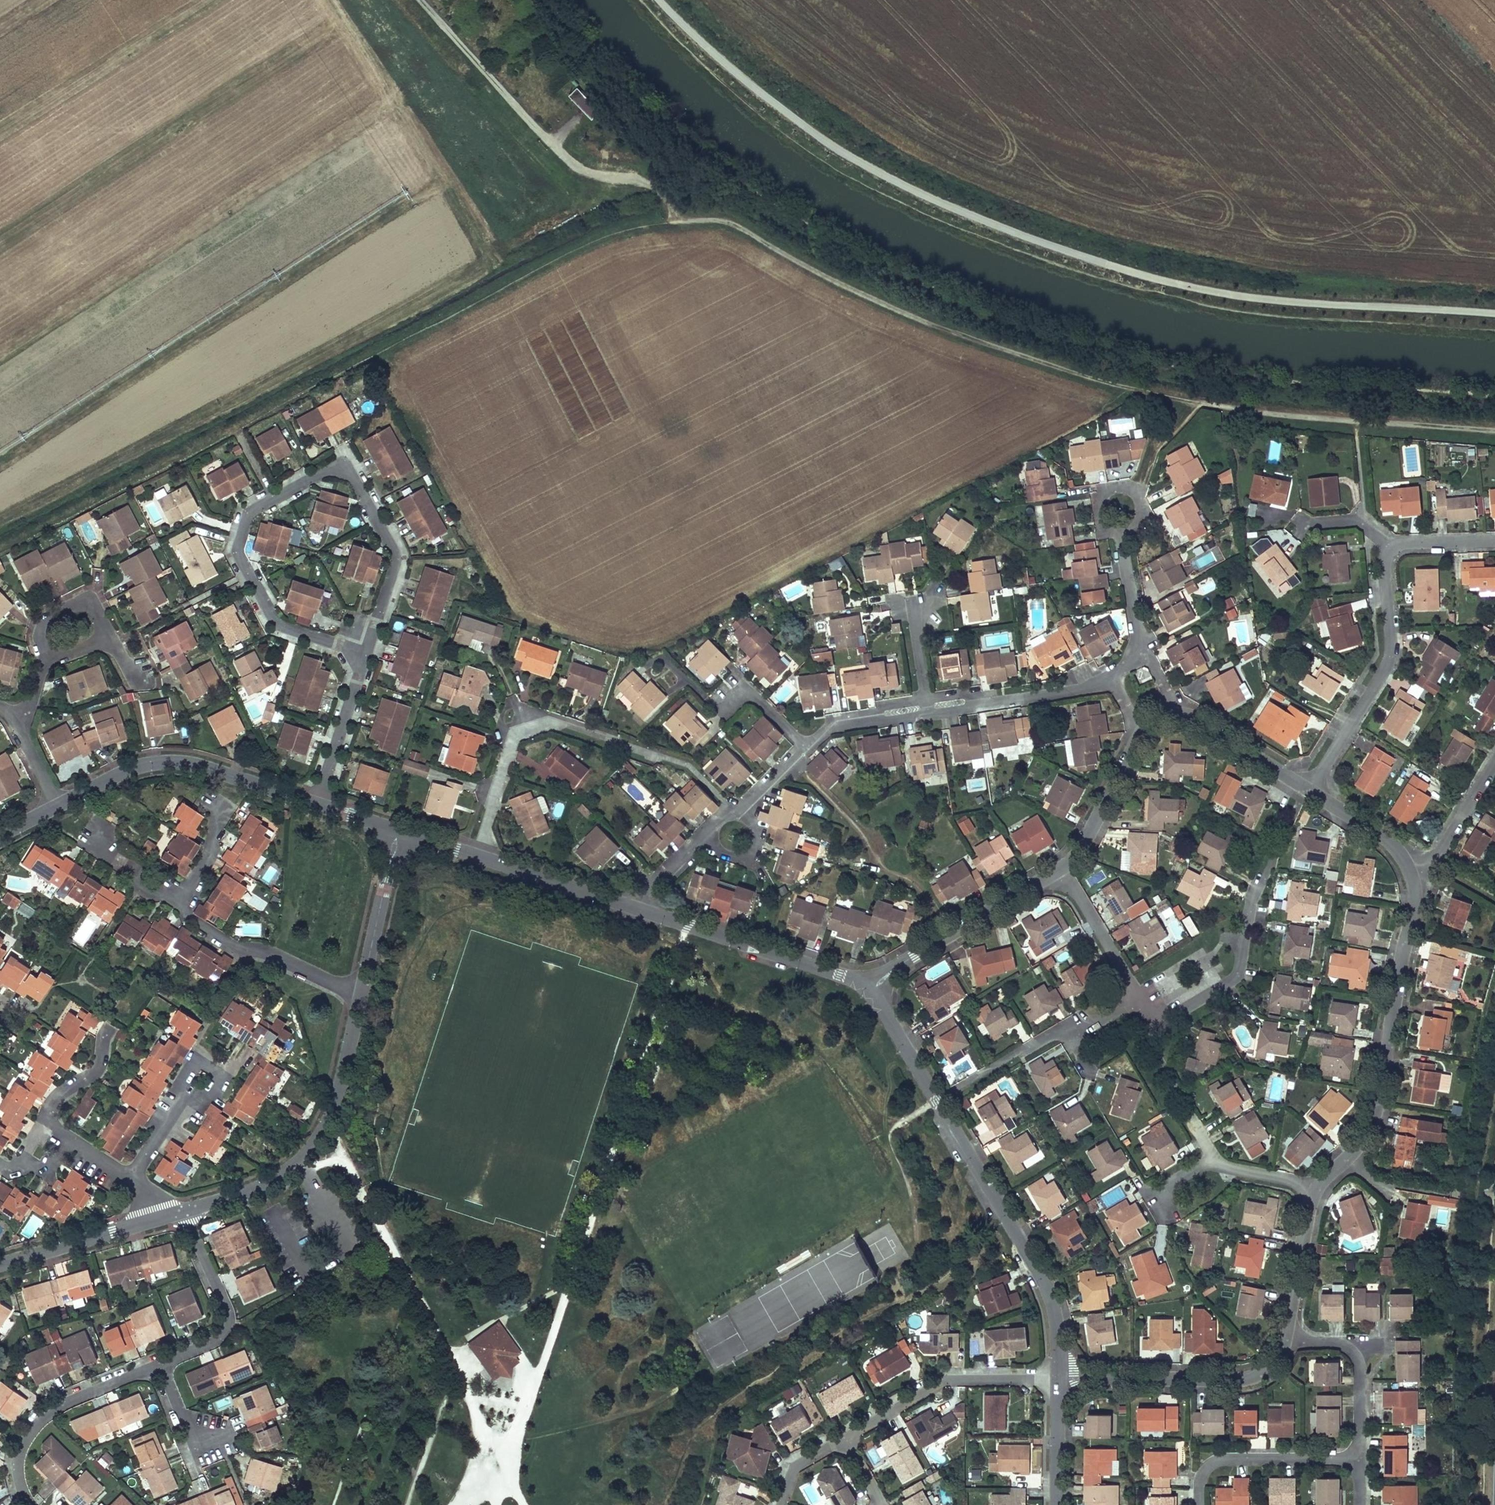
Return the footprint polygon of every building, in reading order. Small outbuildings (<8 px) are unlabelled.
[(577,90),(569,98),(592,123),(600,114),(577,90)] [(354,422),(340,395),(318,407),(332,434),(341,429),(354,422)] [(332,434),(318,407),(296,420),(305,436),(309,433),(312,432),(314,437),(317,442),(325,438),(332,434)] [(1134,416),(1113,420),(1115,432),(1136,428),(1134,416)] [(291,453),(277,426),(255,438),(264,455),(269,452),(271,451),(273,455),(276,461),(285,456),(291,453)] [(368,451),(375,463),(401,448),(389,426),(363,441),(368,451)] [(1138,453),(1143,453),(1145,446),(1147,440),(1146,439),(1136,441),(1129,442),(1129,439),(1101,443),(1105,469),(1121,466),(1119,459),(1122,459),(1123,461),(1132,460),(1131,454),(1138,453)] [(1085,445),(1070,448),(1073,469),(1084,467),(1088,467),(1089,471),(1096,470),(1105,469),(1101,443),(1101,440),(1085,443),(1085,445)] [(242,452),(239,445),(232,449),(236,455),(242,452)] [(1193,460),(1186,446),(1167,456),(1172,465),(1174,470),(1170,472),(1178,488),(1175,489),(1179,496),(1193,489),(1189,482),(1204,474),(1196,458),(1193,460)] [(413,470),(401,448),(375,463),(383,478),(389,475),(393,473),(394,475),(397,479),(413,470)] [(1059,456),(1053,452),(1049,457),(1056,461),(1059,456)] [(1028,502),(1057,498),(1055,489),(1054,482),(1050,483),(1049,478),(1047,467),(1045,468),(1045,463),(1039,461),(1027,463),(1028,470),(1026,471),(1028,486),(1026,486),(1028,502)] [(249,483),(238,463),(224,470),(222,468),(206,477),(217,496),(232,487),(235,491),(244,486),(249,483)] [(203,469),(205,475),(215,471),(213,465),(203,469)] [(1234,481),(1232,470),(1232,469),(1220,475),(1224,483),(1234,481)] [(1252,497),(1286,505),(1291,483),(1256,476),(1252,497)] [(1337,476),(1308,479),(1311,508),(1336,505),(1334,485),(1338,485),(1337,476)] [(1462,519),(1477,518),(1476,497),(1447,499),(1446,489),(1437,490),(1436,481),(1428,481),(1429,491),(1436,491),(1438,517),(1448,516),(1449,521),(1462,519)] [(198,508),(186,486),(157,501),(168,521),(182,513),(184,516),(192,511),(198,508)] [(235,491),(232,487),(217,496),(219,500),(235,491)] [(405,517),(408,524),(435,510),(423,487),(396,502),(405,517)] [(1411,514),(1422,513),(1419,488),(1381,492),(1383,511),(1394,510),(1402,509),(1402,513),(1403,515),(1411,514)] [(310,520),(326,524),(335,494),(321,490),(319,497),(318,501),(315,501),(310,520)] [(335,494),(326,524),(342,529),(348,510),(345,509),(346,505),(348,498),(335,494)] [(1191,497),(1166,510),(1174,525),(1178,523),(1180,526),(1185,536),(1188,534),(1192,541),(1207,533),(1196,513),(1199,511),(1191,497)] [(1043,505),(1044,512),(1067,509),(1065,501),(1043,505)] [(1249,503),(1247,515),(1255,517),(1257,504),(1249,503)] [(139,529),(127,505),(102,519),(107,529),(104,531),(110,544),(107,546),(109,550),(112,556),(129,547),(123,537),(126,536),(139,529)] [(1067,509),(1044,512),(1049,540),(1055,539),(1056,547),(1074,544),(1072,535),(1069,536),(1068,525),(1071,525),(1075,524),(1074,520),(1072,508),(1067,509)] [(447,532),(435,510),(408,524),(412,531),(417,539),(422,536),(427,534),(428,536),(430,541),(447,532)] [(923,512),(914,517),(916,521),(924,517),(923,512)] [(184,516),(182,513),(168,521),(169,524),(184,516)] [(960,555),(976,529),(961,519),(959,522),(946,514),(935,532),(943,538),(947,540),(945,545),(951,549),(960,555)] [(104,531),(107,529),(102,519),(96,521),(102,532),(104,531)] [(1249,532),(1248,521),(1240,522),(1241,533),(1249,532)] [(256,537),(287,545),(291,529),(272,524),(271,526),(267,525),(260,523),(256,537)] [(294,529),(291,544),(299,545),(302,530),(294,529)] [(205,552),(196,535),(191,538),(187,530),(169,540),(174,550),(179,547),(189,568),(197,584),(216,574),(205,552)] [(157,541),(154,534),(146,538),(149,545),(157,541)] [(282,561),(287,545),(256,537),(253,550),(260,552),(264,553),(263,556),(282,561)] [(1077,551),(1075,552),(1076,562),(1073,562),(1074,569),(1063,570),(1064,580),(1080,577),(1097,575),(1096,568),(1095,560),(1099,559),(1097,549),(1095,549),(1094,541),(1076,543),(1077,551)] [(40,555),(50,575),(53,581),(61,577),(63,581),(71,577),(69,572),(77,568),(64,543),(40,555)] [(889,545),(894,573),(910,571),(909,567),(913,566),(924,564),(921,543),(906,546),(905,543),(889,545)] [(1262,566),(1278,586),(1297,572),(1289,561),(1287,562),(1280,554),(1282,552),(1275,544),(1256,559),(1262,566)] [(1331,584),(1349,582),(1348,564),(1346,552),(1346,544),(1327,546),(1328,554),(1329,569),(1331,584)] [(353,545),(347,560),(377,571),(382,557),(375,555),(371,554),(371,551),(353,545)] [(895,581),(894,573),(889,545),(880,547),(882,556),(863,559),(866,580),(876,578),(875,576),(878,576),(879,583),(895,581)] [(152,577),(162,572),(149,548),(123,561),(130,573),(136,586),(152,577)] [(1199,568),(1224,560),(1220,548),(1195,557),(1199,568)] [(40,555),(37,550),(13,562),(26,588),(38,582),(50,575),(40,555)] [(1169,553),(1176,566),(1179,565),(1182,563),(1175,550),(1169,553)] [(1157,585),(1161,593),(1186,579),(1179,565),(1176,566),(1169,553),(1150,563),(1155,572),(1157,576),(1153,578),(1157,585)] [(832,572),(843,567),(839,557),(828,562),(832,572)] [(987,592),(1002,589),(999,573),(996,574),(994,559),(973,562),(974,573),(975,577),(971,578),(973,594),(987,592)] [(1262,566),(1256,559),(1250,563),(1256,571),(1262,566)] [(377,571),(347,560),(342,576),(361,583),(361,580),(365,582),(370,583),(372,584),(377,571)] [(130,573),(123,561),(119,564),(122,569),(125,575),(130,573)] [(1494,587),(1494,568),(1484,568),(1480,568),(1479,562),(1462,563),(1462,579),(1470,579),(1471,588),(1480,587),(1494,587)] [(420,582),(417,590),(446,600),(453,575),(425,566),(420,582)] [(80,573),(77,568),(69,572),(71,577),(76,574),(80,573)] [(193,586),(197,584),(189,568),(185,570),(193,586)] [(1414,603),(1415,611),(1439,610),(1438,569),(1416,570),(1417,586),(1418,603),(1414,603)] [(1106,574),(1097,575),(1080,577),(1084,605),(1105,602),(1103,593),(1101,593),(1101,590),(1108,589),(1107,583),(1106,574)] [(152,577),(136,586),(128,590),(135,602),(146,623),(157,617),(153,608),(165,601),(152,577)] [(298,615),(308,585),(292,580),(286,599),(288,600),(287,604),(284,611),(298,615)] [(837,590),(835,580),(814,582),(816,598),(813,598),(815,614),(844,610),(842,594),(837,595),(837,590)] [(38,582),(26,588),(28,592),(35,589),(40,586),(38,582)] [(1186,595),(1198,590),(1194,582),(1183,587),(1186,595)] [(324,590),(308,585),(298,615),(311,620),(314,613),(315,608),(317,609),(324,590)] [(1014,587),(1015,594),(1027,593),(1027,586),(1014,587)] [(438,623),(446,600),(417,590),(412,607),(418,609),(423,610),(422,613),(420,618),(438,623)] [(0,592),(0,614),(2,616),(7,611),(13,605),(0,592)] [(973,594),(962,596),(964,611),(971,610),(972,613),(969,613),(971,622),(992,619),(987,592),(973,594)] [(1170,632),(1195,619),(1187,604),(1185,606),(1178,592),(1159,602),(1164,612),(1166,616),(1162,618),(1165,624),(1170,632)] [(1318,623),(1327,620),(1336,651),(1362,644),(1357,625),(1353,626),(1351,626),(1347,614),(1350,613),(1353,612),(1351,603),(1328,610),(1324,598),(1311,599),(1318,623)] [(141,625),(146,623),(135,602),(131,605),(136,614),(141,625)] [(212,615),(228,646),(247,636),(240,624),(237,618),(234,613),(237,611),(233,604),(212,615)] [(1228,614),(1231,619),(1238,616),(1235,610),(1228,614)] [(496,626),(461,615),(453,640),(469,645),(471,638),(490,644),(490,643),(497,646),(503,629),(502,629),(497,627),(496,627),(496,626)] [(838,651),(859,647),(857,636),(857,632),(861,631),(858,615),(830,620),(833,636),(836,636),(838,651)] [(768,644),(773,638),(762,627),(760,629),(749,618),(746,621),(741,616),(732,625),(737,630),(734,633),(742,641),(745,644),(742,647),(746,652),(753,659),(768,644)] [(1094,625),(1079,632),(1085,643),(1090,653),(1093,658),(1107,650),(1105,646),(1109,644),(1119,639),(1109,620),(1095,627),(1094,625)] [(1237,645),(1250,644),(1248,620),(1234,621),(1237,645)] [(161,647),(173,669),(187,662),(182,653),(196,645),(184,621),(159,635),(164,645),(161,647)] [(892,632),(901,631),(899,622),(891,623),(892,632)] [(240,624),(247,636),(249,635),(243,623),(240,624)] [(1065,661),(1074,657),(1071,651),(1078,647),(1066,625),(1059,629),(1060,632),(1046,639),(1048,641),(1034,648),(1044,667),(1053,662),(1057,660),(1059,664),(1065,661)] [(399,647),(396,656),(424,665),(432,641),(404,632),(399,647)] [(1030,641),(1034,648),(1048,641),(1046,639),(1044,634),(1030,641)] [(161,647),(164,645),(159,635),(155,636),(158,641),(161,647)] [(1204,650),(1196,635),(1167,650),(1171,659),(1175,666),(1184,661),(1186,664),(1183,665),(1188,673),(1206,663),(1200,652),(1204,650)] [(1265,644),(1268,640),(1262,636),(1259,640),(1265,644)] [(1436,648),(1441,640),(1437,638),(1432,645),(1436,648)] [(730,660),(710,640),(698,652),(700,654),(690,665),(705,680),(712,672),(716,669),(719,672),(730,660)] [(1421,675),(1435,684),(1452,658),(1455,660),(1460,652),(1441,640),(1436,648),(1432,645),(1428,653),(1424,659),(1426,661),(1429,663),(1426,667),(1421,675)] [(558,653),(522,641),(516,659),(524,661),(523,665),(535,669),(535,672),(550,677),(558,653)] [(1084,657),(1090,653),(1085,643),(1079,647),(1084,657)] [(779,655),(768,644),(753,659),(747,664),(759,676),(762,672),(765,676),(773,683),(788,668),(777,657),(779,655)] [(22,654),(0,648),(0,678),(2,678),(14,682),(22,654)] [(972,679),(968,650),(952,652),(952,655),(937,657),(940,679),(951,677),(955,676),(956,681),(959,680),(972,679)] [(1204,650),(1200,652),(1206,663),(1210,661),(1204,650)] [(253,651),(234,661),(243,677),(247,686),(250,684),(255,693),(277,682),(271,670),(261,674),(258,667),(260,666),(259,662),(253,651)] [(834,664),(832,651),(828,652),(822,653),(824,665),(834,664)] [(1018,674),(1015,653),(1000,655),(999,652),(976,655),(979,675),(986,674),(987,683),(1003,681),(1003,676),(1007,676),(1018,674)] [(304,655),(296,679),(325,688),(327,681),(330,672),(324,670),(319,668),(320,666),(321,661),(304,655)] [(417,689),(424,665),(396,656),(393,665),(391,672),(397,674),(401,676),(400,678),(399,683),(417,689)] [(187,662),(173,669),(178,679),(179,678),(181,682),(186,691),(189,689),(194,699),(221,685),(209,661),(191,670),(187,662)] [(870,664),(871,671),(873,687),(881,685),(888,684),(889,688),(900,686),(896,664),(886,665),(885,662),(872,664),(870,664)] [(599,697),(607,674),(573,663),(568,680),(585,685),(583,690),(583,692),(599,697)] [(1344,677),(1324,664),(1319,671),(1316,669),(1312,676),(1306,685),(1329,700),(1336,689),(1344,677)] [(82,670),(66,676),(71,690),(75,689),(78,700),(107,690),(98,665),(82,670)] [(477,695),(472,694),(469,686),(466,686),(469,677),(479,680),(481,685),(489,681),(483,671),(466,665),(461,679),(443,673),(437,692),(444,694),(443,696),(450,699),(449,704),(455,706),(462,702),(475,707),(477,701),(479,696),(477,695)] [(1136,671),(1141,685),(1152,681),(1148,667),(1136,671)] [(1241,685),(1233,669),(1206,683),(1215,699),(1220,696),(1222,701),(1227,710),(1245,700),(1238,686),(1241,685)] [(873,687),(871,671),(843,675),(846,696),(855,694),(855,692),(858,692),(859,699),(865,698),(875,697),(873,687)] [(645,719),(666,698),(653,685),(650,689),(646,685),(633,672),(620,684),(626,690),(624,693),(635,704),(632,706),(645,719)] [(833,706),(827,674),(811,677),(811,681),(799,683),(804,712),(812,710),(812,707),(815,706),(816,709),(833,706)] [(1302,683),(1306,685),(1312,676),(1309,674),(1302,683)] [(249,695),(255,693),(250,684),(247,686),(243,677),(240,678),(249,695)] [(469,686),(472,694),(477,695),(481,685),(479,680),(469,677),(466,686),(469,686)] [(13,687),(14,682),(2,678),(0,683),(8,685),(13,687)] [(325,688),(296,679),(288,703),(317,712),(320,701),(325,688)] [(1476,708),(1485,713),(1475,729),(1486,736),(1494,721),(1494,720),(1493,718),(1494,715),(1494,680),(1494,679),(1476,708)] [(583,690),(585,685),(568,680),(566,684),(583,690)] [(770,698),(780,707),(796,689),(786,680),(770,698)] [(1238,686),(1245,700),(1252,696),(1245,683),(1241,685),(1238,686)] [(120,695),(126,693),(122,686),(116,688),(120,695)] [(1383,727),(1403,740),(1421,712),(1413,707),(1418,699),(1401,688),(1396,697),(1400,699),(1393,711),(1396,713),(1393,718),(1389,716),(1383,727)] [(78,700),(75,689),(71,690),(68,691),(72,702),(78,700)] [(194,699),(189,689),(186,691),(191,701),(194,699)] [(1274,695),(1283,700),(1285,697),(1276,691),(1274,695)] [(133,693),(126,693),(128,702),(134,700),(133,693)] [(377,712),(374,722),(403,731),(411,707),(382,698),(377,712)] [(256,699),(247,702),(253,720),(262,716),(256,699)] [(1418,699),(1413,707),(1421,712),(1426,704),(1418,699)] [(168,700),(142,705),(148,737),(163,734),(162,730),(174,728),(168,700)] [(1270,702),(1255,726),(1287,746),(1294,735),(1301,723),(1305,725),(1310,718),(1291,706),(1286,713),(1270,702)] [(263,717),(272,720),(276,706),(267,703),(263,717)] [(686,703),(666,723),(674,730),(686,743),(690,739),(696,744),(708,732),(702,726),(700,728),(693,720),(695,718),(698,715),(686,703)] [(1099,703),(1078,707),(1080,722),(1077,722),(1079,738),(1097,735),(1107,734),(1105,718),(1101,719),(1100,714),(1099,703)] [(207,719),(221,745),(232,740),(230,736),(238,732),(244,729),(232,706),(207,719)] [(82,734),(90,750),(116,742),(114,738),(126,734),(117,707),(91,716),(96,730),(82,734)] [(755,729),(757,731),(768,720),(764,716),(753,727),(755,729)] [(693,720),(700,728),(702,726),(695,718),(693,720)] [(997,719),(986,720),(991,748),(1018,743),(1017,737),(1032,735),(1029,718),(1013,720),(1014,723),(1004,725),(1003,722),(1002,718),(997,719)] [(755,729),(743,740),(764,760),(771,753),(775,749),(772,746),(775,743),(783,735),(768,720),(757,731),(755,729)] [(395,755),(403,731),(374,722),(371,730),(369,738),(375,740),(380,742),(379,744),(377,749),(395,755)] [(277,747),(305,756),(309,745),(313,732),(285,723),(277,747)] [(1305,725),(1301,723),(1294,735),(1298,737),(1301,731),(1305,725)] [(43,736),(55,761),(66,756),(68,759),(81,753),(82,756),(90,752),(81,735),(74,738),(71,733),(66,724),(43,736)] [(445,764),(468,772),(473,757),(475,752),(478,743),(482,744),(484,736),(453,726),(452,727),(450,733),(454,735),(445,764)] [(957,728),(950,729),(955,761),(972,759),(971,754),(984,752),(981,732),(968,734),(967,726),(957,728)] [(1455,737),(1440,762),(1453,770),(1458,762),(1460,758),(1462,760),(1465,762),(1473,749),(1464,743),(1468,737),(1456,729),(1452,735),(1455,737)] [(71,733),(74,738),(81,735),(79,730),(71,733)] [(684,745),(686,743),(674,730),(672,733),(684,745)] [(903,764),(899,737),(890,738),(890,741),(880,743),(879,740),(878,735),(866,738),(862,738),(863,739),(857,740),(858,751),(864,750),(867,766),(877,764),(894,762),(894,765),(903,764)] [(1097,735),(1079,738),(1072,739),(1073,748),(1066,749),(1068,765),(1075,765),(1076,767),(1078,767),(1082,771),(1094,770),(1093,764),(1096,764),(1094,752),(1099,751),(1097,735)] [(1477,742),(1468,737),(1464,743),(1473,749),(1477,742)] [(1205,779),(1206,760),(1195,760),(1196,752),(1180,751),(1180,743),(1171,743),(1171,751),(1165,750),(1164,762),(1169,762),(1169,773),(1165,773),(1165,781),(1179,782),(1180,774),(1194,775),(1194,779),(1205,779)] [(589,770),(565,751),(564,752),(558,747),(552,753),(545,763),(551,768),(550,769),(557,774),(558,772),(566,778),(564,780),(574,788),(589,770)] [(947,770),(943,749),(933,751),(928,752),(927,747),(909,749),(914,779),(932,776),(932,773),(947,770)] [(1356,785),(1373,796),(1391,767),(1390,766),(1394,759),(1376,747),(1371,754),(1374,756),(1365,771),(1356,785)] [(751,773),(727,749),(714,762),(717,765),(708,775),(723,789),(732,780),(738,786),(744,781),(751,773)] [(807,768),(827,789),(839,777),(837,775),(848,764),(845,762),(847,761),(840,753),(838,755),(833,750),(832,749),(825,757),(822,760),(819,757),(807,768)] [(418,760),(419,752),(410,750),(409,758),(418,760)] [(0,756),(0,801),(20,791),(16,781),(12,773),(15,771),(6,752),(0,756)] [(1365,771),(1374,756),(1371,754),(1366,762),(1362,769),(1365,771)] [(68,759),(66,756),(55,761),(57,765),(63,762),(68,759)] [(473,757),(468,772),(472,773),(477,758),(473,757)] [(426,766),(404,759),(401,769),(423,776),(426,766)] [(636,771),(626,761),(623,764),(633,774),(636,771)] [(708,775),(717,765),(714,762),(705,772),(708,775)] [(389,773),(361,763),(359,768),(353,787),(381,797),(389,773)] [(1230,763),(1218,782),(1227,788),(1235,776),(1240,779),(1244,772),(1230,763)] [(566,778),(558,772),(557,774),(564,780),(566,778)] [(1084,789),(1059,776),(1047,801),(1052,804),(1049,811),(1064,819),(1068,811),(1066,810),(1070,800),(1077,803),(1084,789)] [(1414,776),(1392,813),(1409,824),(1418,809),(1416,807),(1424,794),(1423,793),(1428,785),(1414,776)] [(433,782),(425,811),(446,817),(450,803),(454,804),(455,801),(458,790),(460,791),(462,785),(448,781),(446,786),(433,782)] [(685,799),(698,786),(694,781),(680,794),(685,799)] [(698,786),(685,799),(699,813),(706,806),(713,813),(719,807),(698,786)] [(1201,786),(1197,796),(1206,800),(1210,790),(1201,786)] [(1239,787),(1228,807),(1246,816),(1243,823),(1252,827),(1261,810),(1256,808),(1261,799),(1264,800),(1268,793),(1255,787),(1251,793),(1239,787)] [(793,811),(801,814),(807,796),(785,789),(782,796),(785,797),(782,808),(793,811)] [(549,831),(536,798),(533,800),(530,792),(510,800),(513,807),(516,806),(523,823),(529,839),(549,831)] [(699,813),(685,799),(680,794),(678,792),(665,805),(671,812),(679,820),(686,813),(693,820),(699,813)] [(1424,794),(1416,807),(1418,809),(1421,811),(1425,805),(1430,797),(1424,794)] [(1165,822),(1179,822),(1180,800),(1160,799),(1150,798),(1149,810),(1154,810),(1153,821),(1150,820),(1150,828),(1164,829),(1165,822)] [(1261,799),(1256,808),(1261,810),(1266,801),(1264,800),(1261,799)] [(182,834),(193,841),(199,832),(195,829),(192,827),(196,822),(199,824),(201,820),(202,821),(204,817),(182,802),(180,806),(179,806),(176,811),(176,812),(174,815),(181,820),(179,823),(178,823),(176,826),(183,831),(182,834)] [(589,818),(593,814),(583,804),(579,808),(589,818)] [(793,811),(782,808),(774,805),(771,815),(762,812),(759,820),(771,824),(788,829),(793,811)] [(523,823),(516,806),(513,807),(520,824),(523,823)] [(289,820),(289,811),(282,809),(281,818),(289,820)] [(679,820),(671,812),(658,825),(672,840),(679,847),(685,841),(679,834),(686,827),(679,820)] [(239,838),(261,853),(264,849),(265,849),(268,844),(267,844),(270,840),(263,835),(265,832),(267,828),(260,824),(261,821),(250,814),(244,823),(248,826),(251,828),(248,833),(244,831),(242,835),(241,835),(239,838)] [(1488,814),(1484,822),(1494,829),(1494,818),(1488,814)] [(1038,851),(1054,841),(1039,815),(1023,825),(1025,828),(1012,835),(1022,854),(1031,848),(1035,846),(1038,851)] [(958,821),(960,824),(968,819),(966,816),(958,821)] [(968,819),(960,824),(966,835),(975,829),(968,819)] [(665,847),(672,840),(658,825),(654,821),(634,841),(649,856),(658,847),(661,851),(665,847)] [(1479,829),(1481,830),(1475,840),(1471,837),(1460,855),(1468,860),(1473,854),(1480,858),(1492,838),(1494,834),(1494,829),(1484,822),(1479,829)] [(800,833),(788,829),(771,824),(769,832),(778,835),(775,845),(787,848),(794,851),(800,833)] [(619,848),(598,827),(585,839),(588,842),(577,852),(592,867),(599,860),(603,857),(606,861),(614,853),(619,848)] [(1471,837),(1475,840),(1481,830),(1479,829),(1477,828),(1471,837)] [(1325,864),(1329,842),(1315,839),(1317,832),(1302,830),(1301,837),(1304,838),(1302,848),(1297,848),(1295,859),(1305,861),(1325,864)] [(1208,831),(1197,851),(1209,857),(1206,864),(1219,870),(1222,864),(1220,863),(1225,853),(1229,856),(1231,851),(1238,839),(1229,834),(1226,841),(1208,831)] [(185,877),(191,868),(187,865),(184,863),(188,858),(191,860),(193,856),(194,856),(198,850),(200,846),(193,841),(182,834),(179,832),(177,835),(178,836),(175,839),(174,838),(171,842),(167,847),(168,848),(161,858),(175,867),(173,870),(185,877)] [(1139,873),(1156,874),(1158,834),(1134,832),(1133,840),(1137,841),(1136,851),(1131,851),(1130,870),(1139,870),(1139,873)] [(985,867),(989,874),(1003,865),(1001,862),(1004,860),(1014,854),(1003,836),(990,843),(988,841),(974,849),(979,857),(985,867)] [(259,857),(261,853),(239,838),(236,842),(237,842),(234,846),(238,848),(234,854),(231,851),(227,849),(221,859),(227,862),(233,866),(234,863),(249,873),(256,862),(256,863),(260,857),(259,857)] [(1185,842),(1176,838),(1170,849),(1176,851),(1179,853),(1185,842)] [(1131,851),(1136,851),(1137,841),(1133,840),(1129,840),(1128,846),(1128,851),(1131,851)] [(150,853),(155,846),(148,841),(143,848),(150,853)] [(42,850),(34,845),(22,864),(33,871),(34,871),(37,873),(36,874),(40,877),(39,877),(45,881),(45,880),(49,883),(50,882),(59,888),(75,864),(65,857),(63,861),(61,864),(55,861),(58,858),(54,855),(54,854),(48,850),(47,851),(43,848),(42,850)] [(808,855),(794,851),(787,848),(782,863),(779,862),(776,872),(783,875),(781,880),(791,884),(793,878),(797,879),(800,869),(803,871),(808,855)] [(1174,863),(1179,853),(1176,851),(1171,862),(1174,863)] [(1229,856),(1225,853),(1220,863),(1222,864),(1224,865),(1229,856)] [(979,871),(985,867),(979,857),(972,861),(978,870),(979,871)] [(1365,865),(1374,867),(1376,860),(1366,858),(1365,865)] [(1305,861),(1295,859),(1294,866),(1304,868),(1305,861)] [(971,874),(964,861),(948,871),(950,874),(937,882),(939,884),(932,888),(941,903),(947,899),(948,900),(957,894),(961,892),(964,897),(986,883),(979,871),(978,870),(971,874)] [(233,866),(227,862),(221,872),(225,874),(228,876),(224,882),(221,880),(219,883),(218,883),(216,887),(237,901),(238,901),(241,897),(241,898),(245,892),(244,892),(247,888),(239,883),(242,880),(244,877),(237,872),(238,870),(233,866)] [(1349,862),(1345,885),(1354,887),(1353,894),(1367,896),(1369,888),(1366,888),(1367,877),(1373,878),(1374,867),(1365,865),(1349,862)] [(84,870),(75,864),(59,888),(69,894),(68,895),(72,898),(71,899),(77,902),(81,904),(82,903),(84,905),(88,907),(101,886),(97,884),(98,883),(91,879),(91,880),(87,877),(85,880),(79,877),(82,874),(84,870)] [(269,884),(278,869),(270,864),(261,879),(269,884)] [(1188,869),(1178,889),(1191,896),(1188,902),(1201,909),(1205,903),(1210,892),(1206,890),(1210,881),(1213,882),(1217,875),(1204,868),(1201,875),(1188,869)] [(1329,870),(1324,891),(1333,893),(1339,872),(1329,870)] [(720,881),(720,879),(705,875),(704,878),(694,875),(687,896),(698,900),(699,896),(706,898),(713,901),(720,881)] [(8,876),(6,887),(20,889),(22,878),(8,876)] [(1135,906),(1123,886),(1122,887),(1118,880),(1102,889),(1111,905),(1117,915),(1114,917),(1118,924),(1137,913),(1133,907),(1135,906)] [(720,881),(713,901),(711,907),(721,910),(717,920),(726,922),(728,915),(738,887),(720,881)] [(1213,882),(1210,881),(1206,890),(1210,892),(1212,889),(1215,883),(1213,882)] [(1291,882),(1290,889),(1303,891),(1304,884),(1291,882)] [(101,886),(88,907),(87,908),(91,911),(96,914),(97,913),(110,922),(126,897),(117,890),(115,894),(105,888),(106,887),(102,885),(101,886)] [(237,901),(216,887),(214,891),(213,890),(209,897),(210,897),(207,901),(210,903),(207,908),(204,906),(200,904),(194,914),(205,921),(207,918),(214,923),(216,920),(218,916),(225,921),(228,917),(228,918),(232,912),(231,912),(234,908),(232,907),(235,904),(237,901)] [(755,893),(738,887),(728,915),(737,918),(739,909),(749,912),(755,893)] [(1302,914),(1317,917),(1320,894),(1303,891),(1290,889),(1288,901),(1293,902),(1291,912),(1288,912),(1287,920),(1301,922),(1302,914)] [(8,892),(2,901),(8,905),(14,897),(8,892)] [(14,897),(8,905),(14,910),(20,901),(14,897)] [(1444,923),(1463,930),(1472,904),(1453,897),(1451,904),(1444,923)] [(893,906),(878,901),(872,919),(870,926),(869,928),(885,933),(886,929),(890,930),(900,934),(902,930),(909,932),(912,923),(915,914),(917,908),(909,906),(906,913),(892,909),(893,906)] [(816,940),(826,908),(809,903),(808,907),(795,903),(789,922),(801,926),(799,935),(806,937),(816,940)] [(1114,917),(1117,915),(1111,905),(1108,906),(1111,911),(1114,917)] [(849,912),(835,907),(828,927),(838,931),(843,932),(841,936),(848,938),(857,941),(858,937),(862,924),(870,926),(872,919),(865,916),(865,914),(850,909),(849,912)] [(1178,916),(1182,913),(1178,907),(1174,909),(1178,916)] [(1368,915),(1378,916),(1379,909),(1369,907),(1368,915)] [(1348,911),(1344,934),(1350,935),(1348,942),(1371,946),(1373,938),(1369,937),(1371,927),(1376,928),(1378,916),(1368,915),(1348,911)] [(1060,924),(1052,912),(1035,922),(1026,927),(1033,940),(1029,943),(1037,956),(1056,945),(1052,939),(1064,931),(1060,924)] [(144,936),(151,925),(142,919),(140,923),(137,926),(132,923),(134,919),(131,917),(131,916),(127,914),(113,936),(117,938),(116,939),(121,943),(122,942),(126,945),(131,938),(134,940),(137,942),(142,935),(144,936)] [(924,917),(915,914),(912,923),(921,926),(924,917)] [(1192,936),(1199,931),(1188,914),(1181,919),(1192,936)] [(1022,921),(1026,927),(1035,922),(1031,916),(1022,921)] [(1168,936),(1156,916),(1144,924),(1140,917),(1128,925),(1132,932),(1135,930),(1140,939),(1136,942),(1146,958),(1160,949),(1156,943),(1168,936)] [(167,929),(169,926),(170,925),(161,919),(158,923),(158,924),(161,926),(162,925),(167,929)] [(151,925),(144,936),(141,941),(145,944),(144,945),(150,948),(150,947),(160,954),(169,940),(172,942),(175,938),(178,932),(169,926),(167,929),(162,925),(161,926),(158,924),(158,923),(155,920),(151,925)] [(870,926),(862,924),(858,937),(865,939),(869,928),(870,926)] [(1309,959),(1313,936),(1308,935),(1309,928),(1291,924),(1289,933),(1292,933),(1291,944),(1286,943),(1282,962),(1293,963),(1294,956),(1309,959)] [(188,966),(188,965),(202,945),(202,944),(199,942),(198,942),(194,940),(192,943),(187,940),(189,936),(192,933),(182,926),(178,932),(175,938),(177,939),(172,947),(176,949),(176,948),(179,950),(176,956),(175,958),(178,960),(178,961),(183,964),(184,964),(188,966)] [(1136,942),(1140,939),(1135,930),(1132,932),(1131,932),(1136,942)] [(1440,955),(1432,953),(1428,965),(1427,970),(1430,971),(1427,983),(1449,989),(1452,978),(1457,960),(1465,962),(1468,951),(1443,944),(1440,955)] [(206,947),(202,945),(188,965),(192,968),(192,967),(195,969),(195,971),(198,973),(198,974),(203,978),(204,977),(208,979),(212,972),(216,975),(215,975),(219,977),(223,970),(226,971),(233,960),(224,954),(221,958),(219,961),(214,957),(216,954),(212,952),(213,951),(206,947)] [(1016,968),(1012,947),(987,953),(985,945),(971,949),(973,957),(976,956),(978,966),(973,967),(978,986),(988,983),(986,976),(1006,972),(1006,971),(1016,968)] [(176,956),(179,950),(176,948),(176,949),(172,947),(169,952),(176,956)] [(1354,956),(1355,949),(1348,948),(1347,955),(1354,956)] [(1332,953),(1329,975),(1351,979),(1367,981),(1368,970),(1363,969),(1365,958),(1368,959),(1369,951),(1355,949),(1354,956),(1347,955),(1332,953)] [(1067,950),(1057,956),(1061,963),(1071,957),(1067,950)] [(29,969),(26,967),(26,966),(21,963),(20,963),(7,955),(4,960),(0,966),(0,986),(3,982),(5,979),(10,983),(8,986),(12,988),(11,989),(15,991),(23,979),(29,969)] [(1048,969),(1056,963),(1051,955),(1042,961),(1048,969)] [(1081,962),(1061,973),(1066,982),(1060,986),(1067,998),(1074,994),(1072,991),(1082,986),(1084,990),(1094,984),(1089,976),(1081,962)] [(931,977),(949,972),(946,963),(929,967),(931,977)] [(23,979),(15,991),(25,997),(27,993),(36,999),(36,1000),(40,1003),(51,985),(54,980),(51,978),(51,977),(46,973),(45,974),(41,972),(37,979),(33,976),(34,976),(30,974),(25,981),(23,979)] [(1089,976),(1094,984),(1100,981),(1095,972),(1089,976)] [(1280,1005),(1308,1010),(1312,987),(1291,984),(1292,976),(1278,974),(1276,982),(1279,982),(1278,993),(1273,992),(1271,1003),(1280,1005)] [(950,1013),(947,1007),(964,996),(953,976),(929,990),(921,996),(927,1006),(931,1003),(937,1012),(934,1014),(938,1021),(950,1013)] [(1452,978),(1449,989),(1448,991),(1457,993),(1460,980),(1452,978)] [(1365,988),(1367,981),(1351,979),(1350,986),(1365,988)] [(917,990),(921,996),(929,990),(926,984),(917,990)] [(1049,992),(1044,984),(1025,996),(1033,1009),(1038,1018),(1048,1012),(1045,1008),(1055,1002),(1056,1005),(1063,1001),(1056,988),(1049,992)] [(1075,996),(1084,990),(1082,986),(1072,991),(1074,994),(1075,996)] [(237,1003),(234,1001),(220,1021),(224,1024),(223,1025),(230,1029),(230,1028),(234,1031),(236,1027),(242,1031),(240,1034),(237,1038),(247,1044),(252,1036),(254,1033),(251,1031),(256,1024),(253,1022),(249,1020),(254,1013),(250,1010),(251,1010),(245,1006),(245,1007),(241,1004),(240,1005),(237,1003)] [(1333,1001),(1329,1024),(1339,1025),(1337,1033),(1352,1035),(1353,1027),(1350,1027),(1352,1016),(1356,1017),(1358,1006),(1333,1001)] [(1045,1008),(1048,1012),(1057,1007),(1056,1005),(1055,1002),(1045,1008)] [(934,1014),(937,1012),(931,1003),(927,1006),(930,1011),(932,1015),(934,1014)] [(1280,1005),(1271,1003),(1269,1010),(1279,1012),(1280,1005)] [(1001,1007),(981,1018),(991,1035),(999,1030),(1010,1024),(1012,1027),(1019,1023),(1012,1010),(1005,1014),(1001,1007)] [(145,1009),(141,1016),(146,1019),(150,1013),(145,1009)] [(201,1028),(203,1024),(181,1009),(178,1013),(177,1013),(174,1018),(174,1019),(172,1023),(179,1027),(177,1031),(177,1030),(174,1034),(182,1039),(180,1041),(191,1048),(198,1039),(194,1036),(191,1034),(194,1029),(197,1031),(200,1027),(201,1028)] [(1032,1022),(1038,1018),(1033,1009),(1027,1013),(1032,1022)] [(61,1029),(59,1032),(79,1046),(82,1042),(83,1043),(87,1036),(86,1036),(90,1031),(92,1027),(96,1029),(102,1020),(91,1012),(89,1015),(82,1010),(80,1013),(80,1014),(78,1017),(71,1012),(68,1016),(64,1021),(65,1022),(62,1025),(64,1026),(61,1030),(61,1029)] [(1425,1016),(1421,1045),(1442,1049),(1444,1034),(1446,1020),(1451,1021),(1452,1012),(1435,1010),(1434,1018),(1425,1016)] [(969,1043),(953,1017),(932,1030),(937,1037),(939,1035),(945,1044),(941,1047),(951,1064),(966,1055),(961,1048),(969,1043)] [(265,1047),(261,1053),(273,1060),(276,1062),(278,1058),(279,1059),(282,1053),(284,1049),(274,1042),(276,1039),(278,1036),(287,1042),(292,1034),(284,1028),(287,1024),(278,1018),(273,1026),(270,1030),(260,1024),(254,1033),(252,1036),(259,1040),(258,1042),(265,1047)] [(260,1024),(270,1030),(273,1026),(263,1019),(260,1024)] [(1287,1055),(1291,1033),(1277,1031),(1278,1023),(1264,1021),(1262,1029),(1265,1029),(1264,1040),(1259,1039),(1257,1050),(1267,1052),(1287,1055)] [(1006,1031),(1012,1027),(1010,1024),(999,1030),(1001,1033),(1006,1031)] [(116,1037),(124,1042),(129,1035),(121,1029),(116,1037)] [(12,1034),(5,1030),(2,1035),(9,1039),(12,1034)] [(1216,1065),(1222,1043),(1214,1041),(1216,1034),(1202,1030),(1200,1037),(1203,1038),(1200,1050),(1197,1059),(1190,1057),(1187,1068),(1203,1073),(1206,1062),(1216,1065)] [(57,1063),(61,1066),(69,1071),(75,1061),(71,1059),(68,1057),(71,1051),(75,1054),(77,1050),(78,1050),(80,1047),(79,1046),(59,1032),(58,1032),(55,1036),(55,1035),(51,1041),(52,1041),(49,1045),(56,1050),(54,1053),(52,1056),(59,1061),(57,1063)] [(941,1047),(945,1044),(939,1035),(937,1037),(935,1038),(938,1043),(941,1047)] [(1330,1044),(1338,1045),(1340,1038),(1332,1037),(1330,1044)] [(1325,1043),(1320,1073),(1350,1078),(1353,1059),(1348,1058),(1349,1048),(1353,1048),(1354,1040),(1340,1038),(1338,1045),(1330,1044),(1325,1043)] [(151,1054),(174,1069),(176,1065),(178,1061),(175,1059),(178,1053),(182,1056),(185,1058),(191,1048),(180,1041),(178,1044),(171,1039),(169,1042),(167,1046),(160,1041),(157,1045),(153,1050),(154,1051),(151,1054)] [(1267,1052),(1257,1050),(1256,1057),(1265,1059),(1267,1052)] [(38,1082),(49,1090),(55,1080),(51,1078),(58,1069),(61,1066),(57,1063),(38,1051),(36,1055),(35,1054),(31,1060),(32,1060),(30,1064),(37,1068),(35,1072),(34,1071),(32,1075),(39,1080),(38,1082)] [(246,1084),(267,1098),(269,1094),(271,1091),(272,1092),(275,1088),(279,1083),(278,1082),(281,1078),(280,1078),(274,1074),(276,1070),(276,1071),(278,1067),(271,1063),(273,1060),(261,1053),(255,1062),(259,1065),(262,1067),(259,1072),(255,1070),(253,1074),(252,1073),(248,1080),(249,1080),(246,1084)] [(151,1086),(162,1093),(169,1084),(165,1081),(162,1079),(165,1074),(168,1076),(171,1072),(172,1072),(174,1069),(151,1054),(149,1058),(148,1058),(145,1063),(146,1064),(143,1068),(150,1072),(148,1076),(144,1081),(151,1086)] [(1059,1069),(1054,1060),(1045,1065),(1041,1058),(1029,1066),(1033,1073),(1036,1071),(1041,1080),(1037,1083),(1047,1099),(1056,1094),(1052,1087),(1065,1079),(1059,1069)] [(1412,1101),(1433,1104),(1436,1089),(1438,1089),(1441,1072),(1434,1071),(1436,1064),(1415,1061),(1413,1068),(1418,1069),(1421,1070),(1419,1085),(1415,1085),(1412,1101)] [(1121,1073),(1129,1067),(1126,1062),(1118,1067),(1121,1073)] [(285,1071),(278,1067),(276,1071),(276,1070),(274,1074),(280,1078),(285,1071)] [(1037,1083),(1041,1080),(1036,1071),(1033,1073),(1031,1074),(1037,1083)] [(1111,1114),(1130,1120),(1132,1113),(1133,1113),(1140,1091),(1136,1090),(1132,1088),(1134,1081),(1121,1077),(1118,1084),(1122,1086),(1115,1106),(1114,1106),(1111,1114)] [(1251,1097),(1240,1078),(1222,1088),(1214,1093),(1220,1103),(1224,1101),(1230,1110),(1227,1111),(1231,1118),(1243,1111),(1239,1104),(1251,1097)] [(156,1103),(162,1093),(151,1086),(149,1088),(136,1079),(129,1089),(128,1089),(124,1094),(125,1095),(123,1099),(139,1109),(145,1113),(147,1109),(149,1106),(146,1103),(149,1098),(152,1100),(156,1103)] [(9,1095),(31,1110),(33,1106),(35,1102),(32,1100),(36,1094),(39,1097),(43,1099),(49,1090),(38,1082),(36,1085),(29,1080),(27,1083),(25,1087),(18,1082),(15,1086),(11,1091),(12,1091),(9,1095)] [(1210,1087),(1214,1093),(1222,1088),(1218,1082),(1210,1087)] [(229,1101),(223,1111),(234,1118),(236,1115),(250,1125),(257,1114),(258,1115),(261,1109),(263,1105),(262,1104),(264,1101),(265,1101),(267,1098),(246,1084),(243,1088),(239,1094),(239,1095),(237,1099),(240,1101),(236,1106),(233,1104),(229,1101)] [(1114,1106),(1115,1106),(1122,1086),(1118,1084),(1111,1105),(1114,1106)] [(91,1087),(81,1103),(92,1111),(98,1102),(91,1097),(96,1091),(91,1087)] [(1327,1094),(1332,1099),(1337,1094),(1331,1089),(1327,1094)] [(996,1091),(985,1098),(989,1105),(1001,1098),(996,1091)] [(1327,1094),(1306,1117),(1324,1133),(1329,1127),(1327,1125),(1334,1117),(1338,1120),(1352,1105),(1339,1092),(1337,1094),(1332,1099),(1327,1094)] [(269,1094),(267,1098),(274,1102),(276,1098),(269,1094)] [(29,1113),(31,1110),(9,1095),(7,1099),(6,1098),(2,1104),(3,1104),(0,1108),(7,1113),(5,1116),(3,1119),(10,1124),(8,1126),(20,1134),(26,1125),(22,1122),(19,1120),(22,1115),(26,1117),(28,1113),(29,1113)] [(1017,1115),(1005,1095),(1001,1098),(989,1105),(985,1098),(975,1104),(985,1121),(989,1119),(995,1128),(992,1129),(996,1136),(1009,1129),(1005,1122),(1017,1115)] [(1230,1110),(1224,1101),(1220,1103),(1222,1107),(1225,1112),(1227,1111),(1230,1110)] [(92,1111),(81,1103),(71,1118),(76,1122),(80,1115),(87,1119),(92,1111)] [(203,1124),(201,1128),(223,1142),(225,1139),(226,1139),(230,1134),(229,1133),(231,1129),(224,1125),(227,1121),(227,1122),(229,1118),(222,1113),(223,1111),(212,1104),(206,1113),(210,1116),(213,1118),(209,1123),(206,1121),(204,1125),(203,1124)] [(1092,1123),(1080,1104),(1066,1112),(1062,1105),(1050,1113),(1054,1120),(1058,1117),(1064,1126),(1060,1129),(1066,1139),(1074,1134),(1092,1123)] [(1454,1104),(1451,1112),(1461,1115),(1463,1107),(1454,1104)] [(289,1113),(300,1120),(305,1112),(294,1105),(293,1107),(289,1113)] [(113,1119),(111,1123),(133,1137),(135,1133),(137,1129),(134,1127),(137,1122),(141,1124),(144,1126),(147,1120),(148,1121),(151,1117),(145,1113),(139,1109),(138,1112),(130,1107),(128,1110),(129,1111),(127,1114),(119,1110),(117,1113),(116,1113),(113,1118),(113,1119)] [(1269,1137),(1253,1110),(1233,1123),(1237,1130),(1240,1129),(1245,1138),(1241,1140),(1247,1150),(1252,1158),(1265,1150),(1260,1142),(1269,1137)] [(80,1115),(76,1122),(82,1126),(87,1119),(80,1115)] [(1060,1129),(1064,1126),(1058,1117),(1054,1120),(1060,1129)] [(1338,1120),(1334,1117),(1327,1125),(1329,1127),(1331,1128),(1334,1124),(1338,1120)] [(1418,1128),(1417,1138),(1448,1143),(1449,1133),(1441,1132),(1443,1124),(1430,1122),(1429,1126),(1421,1125),(1422,1120),(1404,1117),(1403,1126),(1418,1128)] [(992,1129),(995,1128),(989,1119),(985,1121),(987,1125),(991,1130),(992,1129)] [(1171,1156),(1179,1151),(1162,1122),(1151,1129),(1152,1132),(1142,1138),(1146,1145),(1151,1155),(1156,1152),(1161,1161),(1158,1163),(1162,1170),(1175,1163),(1171,1156)] [(133,1137),(111,1123),(108,1127),(107,1126),(104,1131),(105,1132),(102,1136),(109,1140),(107,1144),(104,1147),(112,1152),(110,1154),(121,1162),(124,1157),(127,1151),(124,1149),(121,1147),(124,1142),(128,1144),(130,1140),(131,1141),(133,1137)] [(2,1154),(4,1150),(6,1146),(3,1144),(6,1139),(10,1141),(13,1143),(20,1134),(8,1126),(7,1129),(0,1124),(0,1153),(2,1154)] [(1417,1138),(1418,1128),(1403,1126),(1401,1134),(1404,1135),(1403,1143),(1398,1142),(1394,1165),(1403,1167),(1405,1159),(1413,1160),(1417,1138)] [(1326,1141),(1310,1127),(1305,1133),(1303,1131),(1288,1148),(1303,1161),(1309,1154),(1317,1145),(1320,1147),(1326,1141)] [(183,1148),(194,1155),(196,1153),(203,1158),(205,1154),(207,1151),(214,1155),(217,1151),(218,1152),(221,1147),(220,1146),(223,1142),(201,1128),(198,1131),(199,1132),(196,1136),(200,1138),(196,1143),(193,1141),(189,1138),(183,1148)] [(1241,1140),(1245,1138),(1240,1129),(1237,1130),(1236,1131),(1239,1136),(1241,1140)] [(1039,1152),(1027,1132),(1015,1140),(1011,1133),(999,1141),(1003,1147),(1005,1146),(1011,1155),(1007,1158),(1013,1168),(1021,1162),(1039,1152)] [(1074,1134),(1066,1139),(1069,1145),(1078,1140),(1074,1134)] [(156,1172),(177,1186),(180,1182),(179,1182),(181,1178),(182,1179),(185,1175),(186,1176),(189,1170),(191,1166),(184,1161),(186,1158),(187,1158),(189,1155),(181,1150),(183,1148),(172,1140),(166,1150),(169,1152),(173,1154),(169,1160),(166,1157),(163,1161),(158,1167),(159,1168),(156,1172)] [(1114,1153),(1107,1140),(1087,1152),(1098,1170),(1103,1178),(1113,1172),(1110,1168),(1120,1163),(1121,1165),(1128,1161),(1121,1149),(1114,1153)] [(1158,1163),(1161,1161),(1156,1152),(1151,1155),(1146,1145),(1143,1147),(1154,1166),(1158,1163)] [(1320,1147),(1317,1145),(1309,1154),(1312,1157),(1316,1152),(1320,1147)] [(1007,1158),(1011,1155),(1005,1146),(1003,1147),(1001,1148),(1004,1153),(1007,1158)] [(1021,1162),(1013,1168),(1016,1174),(1025,1169),(1021,1162)] [(1120,1163),(1110,1168),(1113,1172),(1117,1170),(1122,1167),(1121,1165),(1120,1163)] [(60,1192),(63,1194),(77,1203),(84,1208),(87,1204),(87,1205),(91,1199),(90,1199),(93,1195),(86,1191),(90,1184),(83,1179),(85,1177),(74,1169),(68,1179),(75,1183),(71,1189),(64,1184),(58,1180),(53,1188),(60,1192)] [(1097,1182),(1103,1178),(1098,1170),(1092,1173),(1097,1182)] [(64,1184),(71,1189),(75,1183),(68,1179),(64,1184)] [(1066,1200),(1055,1180),(1047,1185),(1045,1186),(1041,1179),(1030,1186),(1034,1193),(1032,1194),(1038,1204),(1042,1201),(1048,1211),(1045,1212),(1049,1219),(1061,1212),(1058,1205),(1066,1200)] [(0,1184),(0,1211),(1,1209),(14,1190),(6,1185),(5,1187),(0,1184)] [(16,1187),(14,1190),(1,1209),(5,1212),(10,1216),(10,1215),(14,1218),(21,1222),(30,1208),(33,1210),(36,1205),(40,1198),(31,1192),(28,1196),(19,1190),(19,1189),(16,1187)] [(44,1193),(40,1198),(36,1205),(46,1211),(54,1217),(55,1217),(64,1223),(68,1216),(71,1213),(72,1213),(75,1208),(75,1207),(77,1203),(63,1194),(59,1200),(56,1198),(52,1195),(50,1198),(44,1193)] [(1340,1221),(1344,1232),(1352,1235),(1353,1240),(1374,1232),(1360,1195),(1340,1202),(1346,1219),(1340,1221)] [(1086,1204),(1092,1214),(1099,1209),(1096,1204),(1098,1202),(1096,1198),(1086,1204)] [(1267,1204),(1277,1206),(1278,1199),(1268,1198),(1267,1204)] [(1118,1205),(1122,1211),(1131,1206),(1127,1199),(1118,1205)] [(1048,1211),(1042,1201),(1038,1204),(1041,1209),(1043,1213),(1045,1212),(1048,1211)] [(1267,1204),(1247,1201),(1243,1223),(1257,1226),(1255,1233),(1269,1236),(1271,1228),(1268,1227),(1270,1217),(1275,1218),(1277,1206),(1267,1204)] [(1427,1223),(1430,1205),(1409,1201),(1408,1208),(1406,1219),(1403,1218),(1400,1236),(1421,1240),(1424,1222),(1427,1223)] [(1084,1202),(1079,1205),(1083,1212),(1088,1209),(1084,1202)] [(1125,1245),(1141,1236),(1137,1229),(1148,1223),(1139,1208),(1136,1203),(1131,1206),(1122,1211),(1118,1205),(1106,1212),(1110,1219),(1113,1217),(1119,1226),(1115,1229),(1125,1245)] [(46,1211),(36,1205),(33,1210),(43,1216),(46,1211)] [(1087,1238),(1076,1218),(1078,1217),(1074,1210),(1051,1224),(1055,1231),(1058,1229),(1063,1238),(1059,1241),(1065,1251),(1067,1250),(1071,1257),(1083,1251),(1079,1243),(1087,1238)] [(30,1239),(42,1220),(31,1214),(20,1232),(30,1239)] [(1115,1229),(1119,1226),(1113,1217),(1110,1219),(1106,1221),(1112,1230),(1115,1229)] [(250,1245),(239,1222),(211,1234),(218,1248),(221,1246),(225,1256),(231,1269),(251,1261),(249,1256),(245,1247),(250,1245)] [(1195,1231),(1196,1223),(1192,1222),(1191,1228),(1188,1242),(1196,1244),(1198,1232),(1195,1231)] [(1211,1268),(1218,1235),(1209,1233),(1211,1226),(1196,1223),(1195,1231),(1198,1232),(1196,1244),(1192,1264),(1211,1268)] [(1059,1241),(1063,1238),(1058,1229),(1055,1231),(1054,1232),(1057,1237),(1059,1241)] [(1249,1245),(1239,1243),(1235,1266),(1246,1268),(1249,1268),(1247,1276),(1259,1278),(1263,1259),(1258,1258),(1260,1248),(1263,1248),(1264,1240),(1250,1238),(1249,1245)] [(842,1296),(876,1277),(856,1242),(810,1267),(823,1291),(835,1285),(842,1296)] [(178,1266),(171,1244),(157,1248),(152,1249),(154,1254),(150,1255),(148,1251),(141,1253),(147,1276),(178,1266)] [(1328,1245),(1318,1244),(1317,1253),(1326,1254),(1328,1245)] [(1394,1246),(1383,1247),(1384,1256),(1395,1256),(1394,1246)] [(254,1254),(256,1258),(268,1253),(266,1249),(254,1254)] [(1153,1250),(1131,1258),(1138,1277),(1144,1291),(1155,1287),(1153,1283),(1163,1279),(1165,1284),(1172,1281),(1168,1270),(1161,1272),(1158,1265),(1156,1259),(1153,1250)] [(147,1276),(141,1253),(133,1255),(134,1258),(122,1262),(121,1259),(106,1263),(112,1286),(122,1283),(134,1280),(147,1276)] [(1390,1258),(1381,1258),(1381,1274),(1390,1274),(1390,1258)] [(1161,1272),(1168,1270),(1165,1263),(1158,1265),(1161,1272)] [(236,1280),(242,1293),(246,1291),(250,1301),(274,1290),(264,1267),(236,1280)] [(1103,1300),(1109,1299),(1107,1285),(1112,1284),(1111,1276),(1106,1277),(1095,1279),(1094,1270),(1083,1272),(1084,1280),(1080,1281),(1082,1292),(1087,1292),(1088,1302),(1085,1303),(1086,1310),(1101,1307),(1100,1301),(1103,1300)] [(64,1301),(65,1302),(95,1293),(89,1271),(78,1274),(70,1276),(71,1281),(67,1282),(66,1277),(58,1279),(64,1301)] [(1010,1282),(1007,1274),(979,1284),(981,1292),(986,1304),(990,1314),(1021,1303),(1017,1292),(1010,1294),(1007,1295),(1003,1285),(1006,1283),(1010,1282)] [(1137,1294),(1144,1291),(1138,1277),(1131,1280),(1137,1294)] [(64,1301),(58,1279),(51,1282),(52,1285),(39,1288),(39,1285),(23,1290),(30,1313),(58,1305),(57,1303),(64,1301)] [(1155,1287),(1165,1284),(1163,1279),(1153,1283),(1155,1287)] [(136,1287),(134,1280),(122,1283),(124,1290),(136,1287)] [(1206,1296),(1216,1288),(1212,1283),(1202,1291),(1206,1296)] [(1237,1315),(1256,1319),(1258,1309),(1260,1297),(1263,1298),(1265,1290),(1243,1286),(1242,1293),(1241,1293),(1237,1315)] [(168,1297),(180,1326),(193,1320),(192,1316),(202,1312),(192,1288),(168,1297)] [(1354,1289),(1354,1321),(1363,1320),(1371,1320),(1371,1315),(1373,1315),(1373,1320),(1381,1320),(1381,1294),(1366,1294),(1366,1289),(1354,1289)] [(246,1291),(242,1293),(244,1297),(247,1303),(250,1301),(246,1291)] [(1344,1295),(1322,1294),(1321,1317),(1329,1317),(1336,1317),(1336,1320),(1344,1320),(1344,1295)] [(950,1304),(944,1295),(934,1301),(936,1305),(943,1302),(945,1307),(950,1304)] [(1413,1318),(1413,1295),(1390,1295),(1391,1321),(1399,1320),(1399,1318),(1406,1318),(1413,1318)] [(11,1310),(0,1303),(0,1327),(11,1310)] [(164,1331),(154,1306),(130,1316),(133,1321),(126,1324),(135,1347),(156,1338),(154,1335),(164,1331)] [(1212,1320),(1212,1315),(1205,1308),(1193,1308),(1193,1333),(1186,1333),(1186,1337),(1185,1351),(1193,1351),(1193,1348),(1204,1348),(1204,1353),(1216,1353),(1216,1343),(1216,1320),(1212,1320)] [(1100,1344),(1115,1342),(1112,1320),(1103,1321),(1102,1313),(1087,1316),(1088,1323),(1092,1323),(1093,1333),(1088,1334),(1090,1346),(1100,1344)] [(948,1333),(948,1316),(928,1316),(928,1333),(928,1334),(921,1334),(921,1341),(921,1348),(925,1353),(937,1353),(940,1351),(943,1348),(949,1348),(949,1351),(958,1351),(958,1333),(948,1333)] [(1173,1319),(1150,1319),(1150,1339),(1143,1339),(1143,1349),(1162,1349),(1162,1344),(1172,1344),(1172,1348),(1180,1348),(1180,1333),(1173,1333),(1173,1319)] [(135,1347),(126,1324),(121,1326),(104,1333),(114,1356),(122,1352),(120,1348),(126,1345),(128,1350),(135,1347)] [(498,1324),(493,1328),(497,1333),(502,1329),(498,1324)] [(985,1332),(987,1352),(994,1352),(994,1354),(1008,1353),(1008,1350),(1015,1349),(1028,1348),(1026,1327),(985,1332)] [(54,1341),(49,1328),(42,1331),(47,1344),(54,1341)] [(512,1366),(508,1360),(513,1356),(509,1351),(515,1347),(502,1329),(497,1333),(493,1328),(475,1341),(479,1346),(474,1350),(486,1368),(492,1364),(500,1375),(510,1376),(512,1366)] [(61,1357),(67,1372),(82,1366),(88,1364),(86,1360),(96,1356),(85,1331),(62,1341),(68,1354),(61,1357)] [(879,1381),(881,1383),(888,1379),(886,1377),(898,1370),(899,1372),(911,1366),(905,1356),(912,1352),(905,1339),(897,1343),(899,1346),(869,1363),(870,1366),(879,1381)] [(1419,1340),(1397,1340),(1396,1354),(1398,1354),(1398,1370),(1398,1381),(1419,1381),(1419,1340)] [(479,1346),(475,1341),(470,1345),(474,1350),(479,1346)] [(1100,1344),(1090,1346),(1091,1353),(1101,1351),(1100,1344)] [(67,1372),(61,1357),(54,1360),(48,1347),(25,1356),(35,1381),(45,1377),(46,1381),(67,1372)] [(515,1347),(509,1351),(513,1356),(519,1353),(515,1347)] [(1015,1356),(1015,1349),(1008,1350),(1008,1353),(994,1354),(995,1358),(1007,1357),(1015,1356)] [(221,1377),(224,1384),(253,1372),(245,1350),(232,1356),(226,1358),(228,1362),(224,1364),(223,1359),(215,1363),(221,1377)] [(517,1362),(513,1356),(508,1360),(512,1366),(517,1362)] [(1338,1362),(1316,1362),(1316,1385),(1341,1385),(1341,1377),(1338,1377),(1338,1370),(1338,1362)] [(214,1380),(221,1377),(215,1363),(208,1366),(210,1370),(214,1380)] [(500,1375),(492,1364),(486,1368),(494,1379),(500,1375)] [(875,1383),(879,1381),(870,1366),(866,1368),(875,1383)] [(205,1372),(203,1367),(185,1375),(194,1397),(217,1387),(214,1380),(210,1370),(205,1372)] [(899,1372),(898,1370),(886,1377),(888,1379),(895,1375),(899,1372)] [(864,1394),(853,1375),(819,1395),(831,1417),(839,1413),(837,1410),(848,1404),(864,1394)] [(12,1420),(19,1410),(27,1400),(2,1382),(0,1384),(0,1412),(12,1420)] [(240,1407),(246,1420),(260,1415),(274,1409),(265,1385),(240,1395),(244,1405),(240,1407)] [(1417,1391),(1384,1391),(1384,1398),(1384,1407),(1394,1407),(1394,1425),(1417,1424),(1417,1391)] [(111,1411),(118,1428),(148,1415),(139,1394),(121,1401),(123,1406),(111,1411)] [(985,1395),(985,1430),(1006,1430),(1006,1420),(1003,1420),(1003,1417),(1006,1417),(1006,1403),(1009,1403),(1009,1395),(985,1395)] [(1341,1409),(1341,1395),(1318,1395),(1318,1436),(1325,1436),(1339,1436),(1339,1425),(1339,1409),(1341,1409)] [(123,1406),(121,1401),(115,1404),(109,1406),(111,1411),(123,1406)] [(957,1428),(955,1424),(957,1423),(954,1418),(958,1416),(965,1416),(965,1403),(962,1403),(953,1409),(955,1412),(946,1416),(940,1420),(938,1417),(935,1418),(930,1410),(912,1420),(926,1445),(944,1435),(957,1428)] [(849,1406),(848,1404),(837,1410),(839,1413),(846,1408),(849,1406)] [(1268,1410),(1268,1436),(1275,1436),(1275,1431),(1278,1431),(1278,1436),(1284,1436),(1294,1436),(1294,1405),(1282,1405),(1282,1410),(1268,1410)] [(100,1415),(98,1411),(92,1413),(70,1422),(73,1429),(80,1435),(85,1433),(88,1440),(118,1428),(111,1411),(109,1406),(102,1409),(104,1414),(100,1415)] [(771,1423),(783,1444),(790,1440),(789,1438),(799,1432),(811,1425),(800,1406),(771,1423)] [(1138,1409),(1138,1430),(1178,1430),(1178,1407),(1165,1407),(1165,1409),(1149,1409),(1138,1409)] [(1225,1433),(1225,1410),(1217,1410),(1210,1410),(1210,1407),(1202,1407),(1202,1413),(1193,1413),(1193,1431),(1202,1431),(1202,1432),(1225,1433)] [(1235,1411),(1235,1433),(1243,1433),(1250,1433),(1250,1436),(1258,1436),(1258,1411),(1235,1411)] [(263,1422),(260,1415),(246,1420),(249,1427),(263,1422)] [(1088,1415),(1088,1422),(1088,1430),(1085,1430),(1085,1437),(1110,1437),(1111,1415),(1088,1415)] [(263,1422),(249,1427),(251,1434),(256,1432),(265,1429),(263,1422)] [(761,1437),(768,1433),(763,1423),(755,1427),(761,1437)] [(254,1441),(257,1449),(280,1440),(274,1425),(265,1429),(256,1432),(259,1439),(254,1441)] [(761,1437),(755,1427),(751,1440),(752,1441),(751,1447),(758,1449),(761,1447),(763,1440),(761,1437)] [(161,1449),(153,1431),(131,1440),(144,1470),(165,1461),(162,1453),(158,1455),(156,1451),(161,1449)] [(923,1471),(901,1431),(891,1437),(881,1442),(890,1458),(895,1455),(900,1463),(895,1466),(904,1482),(923,1471)] [(763,1440),(761,1447),(758,1449),(751,1447),(752,1441),(751,1440),(733,1435),(727,1457),(734,1459),(746,1463),(743,1471),(758,1475),(760,1466),(768,1462),(770,1452),(777,1448),(768,1433),(761,1437),(763,1440)] [(1386,1465),(1386,1476),(1407,1476),(1407,1435),(1384,1435),(1384,1449),(1386,1449),(1386,1465)] [(74,1460),(51,1436),(43,1444),(43,1451),(45,1453),(38,1461),(45,1468),(42,1471),(53,1481),(64,1470),(74,1460)] [(1030,1460),(1030,1445),(998,1445),(998,1468),(1011,1468),(1011,1472),(1021,1472),(1021,1475),(1030,1475),(1030,1460)] [(1116,1461),(1116,1449),(1085,1449),(1085,1457),(1085,1465),(1090,1465),(1090,1467),(1085,1467),(1085,1475),(1111,1475),(1111,1460),(1116,1461)] [(1145,1451),(1145,1463),(1150,1463),(1150,1477),(1154,1477),(1154,1487),(1169,1487),(1169,1477),(1176,1477),(1176,1470),(1171,1470),(1172,1467),(1176,1467),(1176,1451),(1150,1451),(1145,1451)] [(113,1459),(106,1452),(103,1455),(110,1462),(113,1459)] [(107,1465),(110,1462),(103,1455),(100,1458),(107,1465)] [(900,1463),(895,1455),(890,1458),(895,1466),(900,1463)] [(251,1472),(248,1483),(274,1491),(281,1467),(252,1458),(250,1465),(248,1471),(251,1472)] [(741,1470),(743,1471),(746,1463),(734,1459),(741,1470)] [(42,1471),(45,1468),(38,1461),(35,1464),(38,1467),(42,1471)] [(140,1471),(144,1479),(147,1478),(155,1497),(177,1487),(170,1472),(166,1474),(164,1470),(169,1468),(165,1461),(144,1470),(140,1471)] [(758,1475),(764,1477),(766,1470),(768,1462),(760,1466),(758,1475)] [(847,1486),(846,1486),(844,1487),(842,1483),(844,1482),(836,1469),(818,1480),(828,1497),(831,1496),(836,1504),(854,1504),(855,1504),(856,1501),(847,1486)] [(818,1480),(836,1469),(824,1470),(818,1480)] [(64,1470),(53,1481),(58,1487),(70,1475),(64,1470)] [(980,1480),(980,1470),(972,1470),(972,1480),(980,1480)] [(70,1475),(58,1487),(74,1503),(77,1500),(81,1504),(86,1504),(103,1489),(85,1471),(75,1481),(70,1475)] [(941,1476),(938,1471),(934,1473),(927,1477),(930,1483),(941,1476)] [(724,1475),(719,1490),(722,1491),(717,1504),(753,1504),(754,1501),(746,1499),(742,1500),(740,1499),(741,1497),(735,1495),(738,1487),(740,1481),(724,1475)] [(1318,1504),(1339,1504),(1339,1489),(1339,1478),(1318,1478),(1318,1504)] [(1216,1504),(1250,1504),(1250,1479),(1242,1479),(1234,1479),(1234,1489),(1216,1489),(1216,1504)] [(1270,1504),(1296,1504),(1296,1479),(1288,1479),(1288,1484),(1286,1484),(1286,1479),(1270,1479),(1270,1504)] [(923,1491),(926,1489),(921,1481),(903,1491),(908,1499),(904,1501),(906,1504),(931,1504),(923,1491)] [(227,1485),(218,1489),(220,1493),(214,1496),(212,1491),(205,1494),(209,1504),(235,1504),(227,1485)] [(1085,1501),(1087,1501),(1095,1501),(1095,1504),(1118,1504),(1118,1485),(1085,1485),(1085,1495),(1085,1501)] [(1384,1485),(1384,1495),(1384,1501),(1394,1501),(1394,1504),(1417,1504),(1417,1485),(1384,1485)] [(1151,1504),(1174,1504),(1176,1504),(1176,1496),(1170,1496),(1170,1487),(1169,1487),(1154,1487),(1152,1487),(1152,1496),(1151,1496),(1151,1504)] [(1011,1495),(991,1495),(991,1504),(1022,1504),(1022,1496),(1026,1496),(1026,1488),(1022,1488),(1011,1488),(1011,1495)] [(205,1494),(195,1498),(179,1504),(209,1504),(205,1494)] [(117,1497),(109,1504),(126,1504),(117,1497)]
